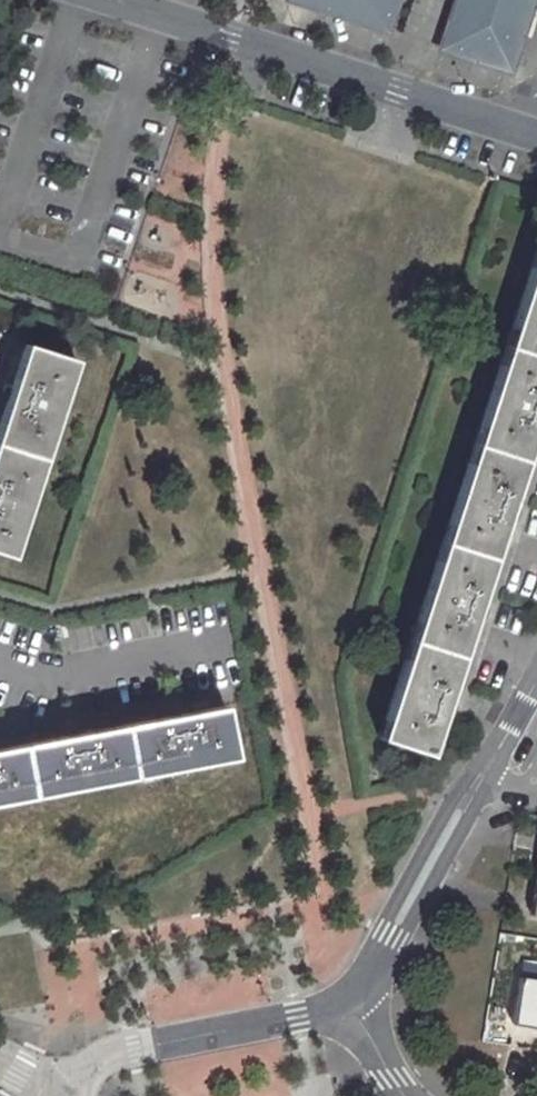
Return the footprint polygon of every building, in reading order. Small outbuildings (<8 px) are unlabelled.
[(391,0),(302,0),(382,27),(391,0)] [(443,46),(505,67),(528,0),(458,0),(443,46)] [(377,739),(429,755),(443,714),(445,715),(448,708),(451,701),(448,699),(475,616),(478,616),(481,609),(483,602),(479,600),(506,517),(510,519),(513,511),(515,504),(511,502),(536,424),(536,249),(377,739)] [(10,558),(75,362),(24,345),(10,386),(7,384),(2,401),(6,402),(0,421),(0,555),(10,558)] [(234,758),(224,706),(179,715),(178,711),(171,712),(164,713),(164,716),(80,734),(79,730),(71,732),(62,733),(63,737),(0,749),(0,803),(234,758)] [(511,1024),(536,1028),(536,983),(518,980),(511,1024)]
